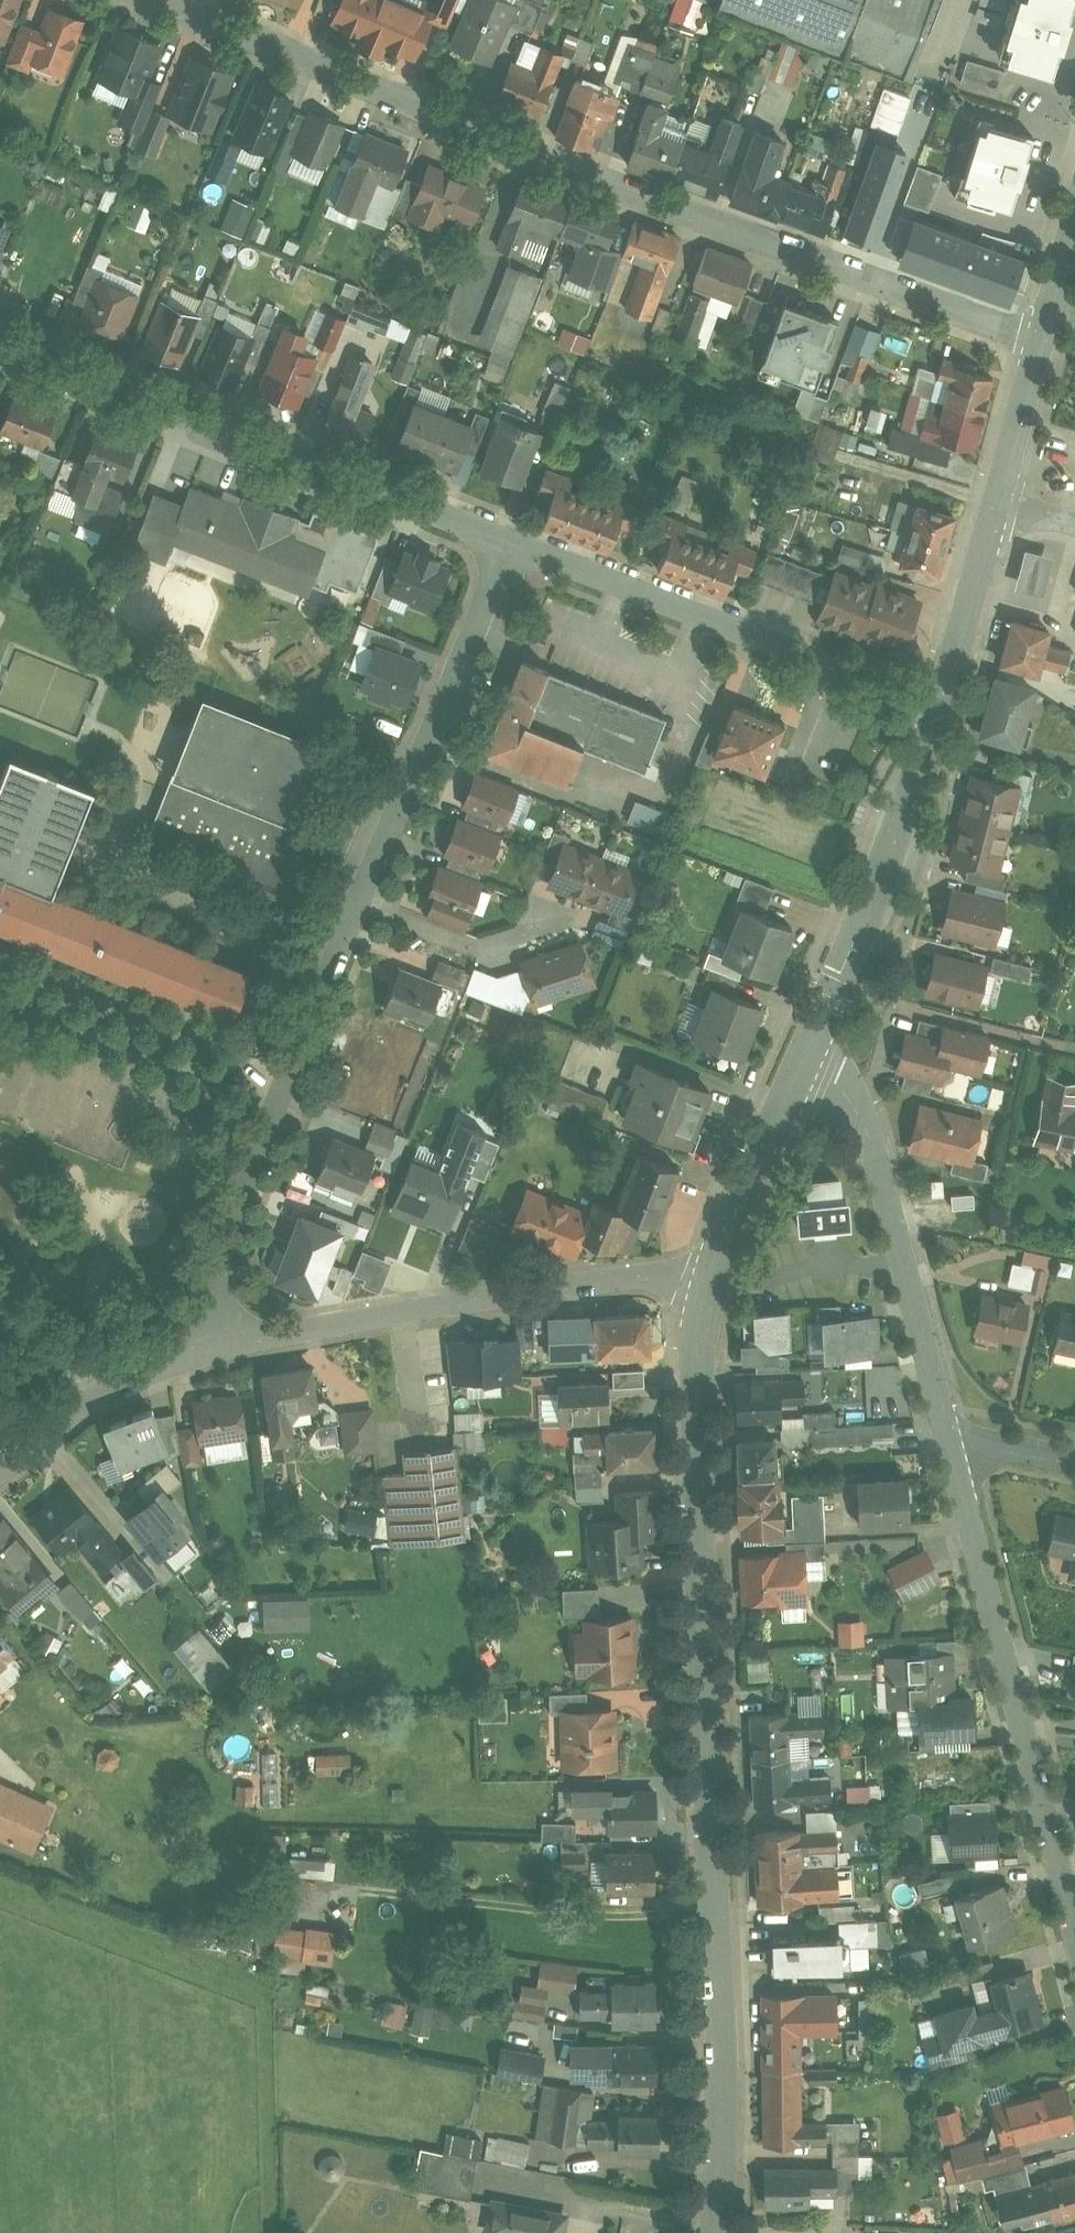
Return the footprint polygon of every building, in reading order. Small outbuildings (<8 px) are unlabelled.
[(6,22),(10,24),(14,22),(19,9),(18,6),(20,0),(0,0),(0,36),(6,22)] [(336,21),(365,34),(360,45),(382,55),(387,44),(416,56),(433,16),(422,11),(422,10),(399,0),(345,0),(336,21)] [(422,10),(422,11),(433,16),(449,23),(449,21),(451,22),(460,0),(427,0),(422,10)] [(488,0),(475,0),(455,45),(491,60),(508,22),(516,4),(515,3),(507,0),(496,0),(495,3),(488,0)] [(515,3),(516,4),(508,22),(520,27),(531,0),(516,0),(515,3)] [(520,27),(534,33),(546,5),(535,0),(531,0),(520,27)] [(701,0),(677,0),(669,24),(696,33),(707,2),(701,0)] [(718,7),(844,54),(865,0),(721,0),(718,7)] [(844,54),(906,78),(932,10),(927,0),(865,0),(844,54)] [(980,19),(1004,24),(1009,0),(984,0),(980,19)] [(1010,36),(1017,38),(1010,61),(1054,74),(1064,40),(1062,40),(1068,21),(1070,21),(1074,3),(1074,0),(1021,0),(1010,36)] [(84,21),(53,9),(44,32),(33,59),(34,60),(59,69),(65,53),(70,55),(74,54),(79,40),(77,37),(84,21)] [(24,24),(10,61),(30,69),(34,60),(33,59),(44,32),(24,24)] [(161,45),(121,29),(115,44),(109,46),(105,56),(108,62),(102,77),(134,90),(142,93),(148,79),(161,45)] [(790,60),(779,56),(771,78),(794,86),(809,44),(798,39),(790,60)] [(596,45),(582,40),(574,61),(589,67),(596,45)] [(657,53),(637,46),(622,86),(643,94),(655,59),(657,53)] [(563,55),(546,48),(537,72),(553,79),(563,55)] [(233,74),(195,58),(172,113),(211,128),(219,109),(221,110),(228,93),(226,92),(233,74)] [(1007,71),(969,58),(962,82),(999,94),(1007,71)] [(682,69),(655,59),(643,94),(670,103),(682,69)] [(537,72),(514,63),(500,98),(541,115),(555,80),(553,79),(537,72)] [(142,93),(134,90),(121,121),(145,130),(154,110),(164,85),(148,79),(142,93)] [(620,97),(580,82),(559,137),(590,149),(599,150),(620,97)] [(291,97),(260,84),(238,137),(269,150),(291,97)] [(715,90),(706,87),(688,136),(706,143),(719,106),(710,103),(715,90)] [(911,98),(884,88),(871,125),(898,135),(911,98)] [(652,104),(630,164),(673,179),(685,144),(688,136),(663,127),(669,111),(652,104)] [(172,117),(154,110),(145,130),(139,147),(157,154),(172,117)] [(300,112),(287,140),(300,146),(312,117),(300,112)] [(344,125),(314,112),(312,117),(300,146),(297,153),(327,165),(344,125)] [(1035,136),(992,123),(988,137),(981,135),(969,176),(976,178),(968,201),(996,209),(997,205),(1013,210),(1022,180),(1020,180),(1026,160),(1028,160),(1035,136)] [(368,133),(357,128),(348,150),(358,154),(366,133),(368,134),(368,133)] [(725,129),(716,155),(730,160),(739,134),(725,129)] [(368,134),(366,133),(358,154),(338,205),(337,206),(354,213),(364,188),(372,191),(376,179),(395,186),(409,150),(368,134)] [(784,144),(757,134),(733,201),(779,217),(791,183),(772,177),(784,144)] [(223,138),(209,173),(227,180),(241,146),(223,138)] [(867,143),(854,139),(846,159),(859,164),(867,143)] [(903,151),(879,142),(849,231),(873,240),(903,151)] [(716,155),(685,144),(673,179),(718,195),(730,160),(716,155)] [(944,173),(920,164),(906,201),(921,207),(930,210),(944,173)] [(815,181),(811,191),(791,183),(779,217),(824,233),(846,170),(831,165),(824,184),(815,181)] [(485,188),(432,167),(425,184),(413,214),(415,215),(435,223),(440,211),(470,223),(485,188)] [(425,184),(408,177),(393,215),(412,222),(415,215),(413,214),(425,184)] [(575,198),(525,179),(511,219),(530,226),(526,235),(550,244),(554,233),(561,236),(575,198)] [(237,197),(224,227),(244,236),(257,205),(237,197)] [(619,214),(575,198),(561,236),(563,233),(574,237),(580,251),(572,273),(595,281),(607,246),(619,214)] [(354,213),(337,206),(338,205),(332,203),(327,215),(351,225),(356,213),(354,213)] [(530,226),(511,219),(502,246),(520,253),(526,235),(530,226)] [(911,224),(898,220),(890,242),(904,246),(911,224)] [(681,237),(637,221),(625,253),(625,254),(648,264),(668,271),(681,237)] [(986,247),(915,222),(902,260),(973,285),(986,247)] [(607,246),(595,281),(613,288),(614,284),(623,260),(625,254),(625,253),(607,246)] [(754,264),(709,248),(696,284),(698,285),(695,293),(711,299),(708,306),(720,311),(729,314),(735,298),(741,300),(754,264)] [(1021,259),(988,248),(974,286),(1009,298),(1021,259)] [(638,266),(623,260),(614,284),(629,290),(638,266)] [(91,261),(76,298),(92,304),(103,279),(107,269),(91,261)] [(668,271),(648,264),(631,309),(651,316),(668,271)] [(522,266),(492,344),(514,352),(544,275),(522,266)] [(103,279),(92,304),(86,318),(122,334),(138,295),(103,279)] [(629,290),(614,284),(613,288),(609,301),(623,306),(629,290)] [(695,293),(693,292),(677,337),(686,340),(682,349),(691,353),(695,341),(707,346),(720,311),(708,306),(711,299),(695,293)] [(220,300),(207,294),(200,310),(213,316),(220,300)] [(770,303),(755,297),(744,325),(759,331),(770,303)] [(394,317),(355,302),(348,321),(370,330),(372,326),(388,332),(394,317)] [(166,303),(147,348),(180,362),(199,316),(166,303)] [(840,325),(785,305),(762,371),(804,386),(817,391),(840,325)] [(675,311),(662,306),(653,328),(666,333),(675,311)] [(344,318),(330,312),(318,341),(332,347),(344,318)] [(273,327),(260,321),(252,339),(253,339),(246,358),(258,363),(273,327)] [(252,339),(223,326),(204,372),(234,385),(246,358),(253,339),(252,339)] [(281,342),(308,353),(314,337),(288,327),(281,342)] [(560,345),(587,353),(592,336),(565,328),(560,345)] [(441,336),(431,332),(424,349),(434,353),(441,336)] [(308,353),(281,342),(262,389),(298,404),(318,357),(308,353)] [(870,356),(858,351),(853,364),(865,369),(870,356)] [(354,353),(323,434),(360,448),(374,413),(357,407),(374,361),(364,357),(364,356),(361,354),(360,355),(354,353)] [(967,364),(945,358),(934,398),(985,412),(995,377),(977,372),(979,365),(967,362),(967,364)] [(865,369),(853,364),(848,377),(861,382),(865,369)] [(574,387),(557,380),(543,412),(560,419),(574,387)] [(410,384),(396,421),(408,426),(417,403),(418,403),(424,389),(410,384)] [(817,391),(804,386),(794,414),(819,424),(827,402),(815,397),(817,391)] [(57,412),(15,394),(1,428),(42,446),(57,412)] [(985,412),(934,398),(923,438),(944,444),(944,446),(955,449),(957,441),(975,446),(985,412)] [(418,403),(417,403),(408,426),(401,444),(429,455),(446,414),(418,403)] [(478,411),(473,425),(474,425),(464,450),(477,455),(492,417),(478,411)] [(473,425),(446,414),(429,455),(457,466),(464,450),(474,425),(473,425)] [(511,420),(503,438),(498,436),(485,468),(518,482),(531,449),(533,450),(541,429),(527,423),(526,426),(511,420)] [(843,430),(825,423),(818,441),(837,446),(843,430)] [(140,443),(100,427),(86,463),(75,495),(86,499),(94,502),(106,471),(110,473),(126,479),(140,443)] [(837,446),(818,441),(813,457),(831,463),(837,446)] [(66,459),(41,450),(32,474),(55,483),(66,459)] [(86,463),(67,456),(66,459),(55,483),(54,487),(75,495),(86,463)] [(574,479),(549,470),(540,493),(554,498),(559,486),(570,490),(574,479)] [(106,471),(94,502),(86,499),(79,518),(109,530),(124,493),(105,485),(110,473),(106,471)] [(570,490),(559,486),(554,498),(544,524),(610,549),(620,524),(625,511),(614,507),(570,490)] [(244,508),(192,487),(185,506),(156,495),(136,547),(166,559),(174,539),(213,554),(211,556),(310,595),(314,584),(328,550),(325,549),(324,551),(296,541),(300,530),(298,529),(300,524),(281,516),(282,512),(247,498),(244,508)] [(643,506),(618,496),(614,507),(625,511),(620,524),(634,529),(643,506)] [(956,516),(919,505),(911,534),(947,545),(956,516)] [(789,509),(780,534),(791,539),(801,513),(789,509)] [(309,527),(300,524),(298,529),(300,530),(296,541),(324,551),(325,549),(328,550),(314,584),(327,589),(331,581),(360,592),(381,537),(315,512),(309,527)] [(689,524),(664,514),(655,537),(669,543),(674,531),(685,535),(689,524)] [(685,535),(674,531),(669,543),(660,568),(725,594),(735,568),(740,556),(729,552),(685,535)] [(947,545),(911,534),(902,563),(939,574),(947,545)] [(759,551),(733,541),(729,552),(740,556),(735,568),(750,574),(759,551)] [(847,544),(842,560),(871,569),(876,553),(847,544)] [(1056,555),(1027,548),(1017,587),(1045,594),(1056,555)] [(827,574),(771,551),(759,580),(816,602),(827,574)] [(422,552),(419,558),(406,553),(402,563),(392,590),(396,591),(411,597),(414,603),(428,609),(435,606),(450,570),(437,565),(439,559),(422,552)] [(388,557),(373,594),(392,602),(396,591),(392,590),(402,563),(388,557)] [(879,588),(838,573),(832,588),(828,586),(823,601),(827,602),(821,618),(844,627),(845,622),(862,629),(861,633),(862,634),(865,627),(882,633),(881,638),(904,646),(910,631),(914,633),(919,618),(915,617),(921,601),(909,596),(880,585),(879,588)] [(913,584),(885,573),(880,585),(909,596),(913,584)] [(371,598),(366,621),(376,623),(381,600),(371,598)] [(1051,631),(1015,620),(1011,633),(1007,648),(1008,648),(1004,662),(1039,672),(1041,663),(1069,671),(1074,651),(1048,644),(1051,631)] [(407,639),(370,625),(363,643),(378,648),(378,647),(401,656),(407,639)] [(401,656),(378,647),(378,648),(364,685),(375,689),(372,696),(388,702),(391,695),(407,701),(422,664),(401,656)] [(521,657),(485,750),(568,783),(583,746),(646,771),(667,717),(548,670),(549,668),(521,657)] [(1034,687),(998,678),(984,734),(1019,743),(1029,745),(1034,725),(1025,723),(1034,687)] [(246,718),(230,712),(231,710),(228,709),(227,710),(211,704),(212,703),(208,701),(207,704),(209,705),(202,723),(200,722),(199,725),(201,725),(191,748),(190,748),(189,750),(190,750),(183,769),(181,769),(180,771),(301,817),(302,815),(300,814),(308,795),(310,795),(310,794),(309,793),(318,770),(320,770),(320,768),(319,768),(326,750),(327,751),(328,748),(325,747),(325,748),(308,742),(309,740),(306,739),(305,741),(289,735),(290,733),(288,732),(287,734),(269,727),(270,725),(267,724),(266,726),(249,719),(249,717),(247,716),(246,718)] [(787,723),(736,703),(727,726),(726,725),(725,727),(726,727),(721,739),(720,739),(720,740),(721,741),(715,755),(716,755),(767,775),(787,723)] [(708,734),(697,762),(712,767),(716,755),(715,755),(721,741),(720,740),(720,739),(708,734)] [(54,895),(96,790),(12,756),(0,787),(0,924),(234,1016),(251,973),(54,895)] [(1035,775),(997,765),(993,780),(1014,786),(1014,787),(1020,789),(1031,791),(1035,775)] [(301,817),(180,771),(157,831),(256,869),(252,879),(257,881),(258,881),(283,891),(291,871),(292,871),(313,819),(302,815),(301,817)] [(517,786),(477,771),(464,804),(469,806),(500,817),(505,819),(517,786)] [(993,780),(976,775),(965,818),(1010,829),(1020,789),(1014,787),(1014,786),(993,780)] [(605,812),(628,821),(636,800),(624,796),(621,804),(609,800),(605,812)] [(672,814),(636,800),(628,821),(665,834),(672,814)] [(500,817),(469,806),(463,821),(494,833),(500,817)] [(1010,829),(965,818),(955,861),(972,865),(993,871),(993,869),(1000,871),(1010,829)] [(463,821),(458,819),(446,852),(450,854),(481,865),(486,867),(498,835),(494,833),(463,821)] [(554,829),(542,859),(557,865),(565,844),(566,845),(570,835),(554,829)] [(566,845),(565,844),(557,865),(551,882),(586,896),(601,859),(566,845)] [(481,865),(450,854),(445,868),(475,880),(481,865)] [(638,874),(601,859),(586,896),(623,910),(638,874)] [(993,871),(972,865),(968,880),(1006,890),(1010,874),(1000,871),(993,869),(993,871)] [(445,868),(440,867),(428,898),(433,900),(463,912),(468,913),(480,881),(475,880),(445,868)] [(777,888),(748,876),(736,906),(745,910),(746,908),(766,916),(777,888)] [(1006,903),(955,890),(945,929),(996,942),(1006,903)] [(463,912),(433,900),(427,915),(457,927),(463,912)] [(766,916),(746,908),(745,910),(727,957),(734,960),(734,961),(747,966),(775,977),(795,926),(766,916)] [(631,930),(599,917),(592,934),(624,947),(631,930)] [(580,943),(524,961),(527,970),(536,999),(552,994),(556,997),(594,984),(580,943)] [(727,957),(712,952),(707,965),(713,967),(743,979),(747,966),(734,961),(734,960),(727,957)] [(987,967),(938,954),(929,991),(944,995),(947,1000),(957,1002),(963,999),(978,1003),(987,967)] [(1034,965),(995,955),(992,970),(1030,979),(1034,965)] [(462,970),(439,961),(434,975),(457,984),(462,970)] [(743,979),(713,967),(706,986),(716,990),(717,988),(736,995),(743,979)] [(527,970),(497,978),(475,968),(467,990),(523,1014),(528,1002),(536,999),(527,970)] [(442,986),(400,969),(386,1006),(402,1013),(404,1008),(429,1018),(442,986)] [(736,995),(717,988),(716,990),(697,1040),(745,1058),(765,1006),(736,995)] [(947,1025),(921,1018),(917,1036),(943,1042),(947,1025)] [(917,1036),(909,1034),(900,1068),(908,1070),(936,1077),(943,1079),(947,1062),(981,1071),(990,1036),(947,1025),(943,1042),(917,1036)] [(397,1043),(420,1052),(425,1040),(402,1031),(397,1043)] [(374,1034),(367,1052),(390,1061),(413,1070),(420,1052),(397,1043),(374,1034)] [(386,1072),(409,1081),(413,1070),(390,1061),(386,1072)] [(711,1091),(664,1074),(665,1071),(639,1062),(632,1082),(639,1085),(626,1119),(690,1144),(711,1091)] [(363,1063),(356,1081),(379,1090),(402,1099),(409,1081),(386,1072),(363,1063)] [(936,1077),(908,1070),(903,1087),(931,1094),(936,1077)] [(1053,1078),(1048,1101),(1074,1107),(1074,1082),(1053,1078)] [(610,1099),(560,1079),(550,1105),(600,1124),(610,1099)] [(375,1101),(397,1110),(402,1099),(379,1090),(375,1101)] [(351,1091),(344,1110),(390,1128),(397,1110),(375,1101),(351,1091)] [(1046,1101),(1038,1140),(1074,1147),(1074,1107),(1048,1101),(1046,1101)] [(981,1121),(923,1107),(912,1148),(956,1159),(970,1163),(971,1159),(981,1121)] [(453,1132),(442,1162),(469,1173),(465,1184),(470,1173),(484,1136),(486,1132),(476,1128),(471,1139),(453,1132)] [(396,1139),(373,1129),(367,1145),(390,1154),(396,1139)] [(484,1136),(470,1173),(485,1180),(500,1142),(484,1136)] [(375,1155),(333,1138),(316,1181),(334,1188),(337,1179),(361,1188),(375,1155)] [(680,1171),(639,1155),(618,1209),(657,1224),(659,1225),(680,1171)] [(991,1164),(971,1159),(970,1163),(956,1159),(953,1171),(987,1180),(991,1164)] [(438,1171),(412,1161),(393,1210),(415,1218),(416,1214),(448,1227),(465,1184),(469,1173),(442,1162),(438,1171)] [(841,1179),(810,1182),(812,1202),(801,1204),(803,1229),(819,1227),(819,1230),(835,1229),(834,1226),(850,1224),(848,1199),(843,1200),(841,1179)] [(964,1187),(931,1193),(935,1217),(969,1211),(964,1187)] [(590,1217),(529,1193),(514,1232),(523,1236),(523,1238),(525,1238),(525,1236),(538,1241),(537,1243),(539,1244),(540,1242),(576,1255),(582,1237),(590,1217)] [(618,1209),(596,1200),(590,1217),(582,1237),(616,1251),(619,1243),(631,1248),(635,1236),(651,1242),(657,1224),(618,1209)] [(318,1221),(301,1215),(288,1248),(291,1249),(279,1279),(317,1294),(325,1274),(337,1279),(342,1267),(327,1261),(339,1231),(354,1237),(360,1223),(322,1209),(318,1221)] [(501,1230),(473,1219),(462,1247),(490,1258),(501,1230)] [(392,1261),(363,1250),(354,1273),(366,1278),(363,1285),(381,1291),(392,1261)] [(1050,1268),(1036,1266),(1032,1289),(1045,1292),(1050,1268)] [(332,1291),(345,1296),(354,1271),(342,1267),(337,1279),(332,1291)] [(1029,1303),(986,1294),(978,1330),(1021,1340),(1029,1303)] [(842,1304),(818,1305),(819,1321),(828,1321),(828,1320),(843,1319),(842,1304)] [(1064,1311),(1056,1347),(1074,1351),(1074,1313),(1064,1311)] [(645,1313),(550,1319),(552,1355),(570,1355),(600,1353),(600,1355),(651,1352),(650,1318),(645,1313)] [(789,1313),(758,1314),(758,1327),(745,1328),(747,1358),(758,1358),(778,1357),(778,1356),(777,1344),(790,1343),(789,1313)] [(843,1319),(828,1320),(828,1321),(829,1355),(878,1352),(876,1317),(843,1319)] [(534,1321),(518,1322),(519,1338),(520,1348),(536,1347),(534,1321)] [(519,1338),(450,1342),(452,1379),(521,1375),(520,1348),(519,1338)] [(570,1355),(559,1355),(560,1373),(571,1373),(570,1355)] [(790,1355),(778,1356),(778,1357),(758,1358),(758,1371),(791,1370),(790,1355)] [(867,1366),(870,1412),(901,1410),(898,1364),(867,1366)] [(314,1367),(296,1370),(296,1369),(282,1371),(282,1372),(266,1375),(271,1412),(272,1412),(274,1424),(291,1422),(294,1439),(311,1436),(320,1424),(341,1421),(339,1409),(327,1400),(319,1401),(314,1367)] [(646,1369),(615,1370),(616,1387),(647,1386),(646,1369)] [(782,1379),(739,1381),(741,1420),(783,1418),(784,1418),(784,1416),(783,1406),(782,1381),(782,1379)] [(805,1380),(782,1381),(783,1406),(793,1406),(792,1402),(806,1401),(805,1380)] [(609,1382),(561,1384),(562,1423),(611,1421),(609,1382)] [(227,1395),(212,1397),(213,1401),(199,1403),(204,1441),(246,1435),(241,1396),(227,1398),(227,1395)] [(375,1410),(344,1413),(349,1452),(379,1449),(375,1410)] [(837,1410),(806,1411),(807,1415),(784,1416),(784,1418),(783,1418),(784,1428),(838,1425),(859,1424),(858,1416),(837,1417),(837,1410)] [(152,1411),(107,1429),(123,1470),(168,1453),(152,1411)] [(457,1413),(459,1431),(485,1429),(483,1411),(457,1413)] [(291,1422),(274,1424),(278,1457),(297,1455),(294,1439),(291,1422)] [(859,1424),(838,1425),(839,1442),(896,1439),(895,1422),(859,1424)] [(569,1425),(539,1427),(540,1446),(571,1444),(569,1425)] [(784,1428),(783,1428),(783,1438),(790,1445),(839,1442),(838,1425),(784,1428)] [(198,1428),(182,1431),(187,1465),(203,1463),(198,1428)] [(485,1429),(459,1431),(460,1451),(486,1449),(485,1429)] [(654,1430),(610,1432),(610,1434),(587,1435),(588,1453),(575,1454),(576,1469),(603,1467),(611,1467),(611,1466),(656,1464),(654,1430)] [(776,1437),(740,1439),(742,1458),(740,1461),(739,1463),(739,1465),(739,1467),(739,1470),(741,1473),(742,1475),(743,1478),(777,1477),(778,1476),(785,1475),(783,1454),(777,1454),(776,1437)] [(457,1447),(406,1452),(408,1474),(386,1477),(394,1546),(467,1539),(457,1447)] [(141,1490),(151,1502),(160,1494),(164,1498),(182,1483),(167,1467),(141,1490)] [(603,1467),(576,1469),(577,1486),(603,1485),(603,1467)] [(777,1477),(743,1478),(744,1490),(740,1490),(742,1519),(745,1519),(746,1531),(768,1530),(780,1529),(780,1527),(780,1520),(783,1520),(782,1495),(779,1496),(777,1477)] [(909,1478),(860,1481),(862,1523),(862,1525),(911,1522),(909,1478)] [(603,1485),(577,1486),(577,1503),(604,1502),(603,1485)] [(121,1552),(98,1523),(99,1522),(72,1490),(38,1518),(64,1551),(80,1538),(96,1558),(113,1545),(119,1553),(121,1552)] [(620,1522),(592,1523),(593,1545),(598,1545),(598,1547),(602,1547),(603,1567),(644,1566),(643,1538),(660,1537),(657,1491),(618,1493),(620,1522)] [(129,1519),(162,1559),(182,1543),(172,1532),(184,1522),(164,1498),(160,1494),(151,1502),(129,1519)] [(825,1494),(794,1495),(795,1527),(796,1541),(827,1540),(825,1494)] [(352,1508),(348,1531),(379,1535),(382,1512),(352,1508)] [(1059,1513),(1052,1548),(1074,1553),(1074,1516),(1059,1513)] [(0,1524),(0,1569),(6,1577),(33,1555),(5,1521),(0,1524)] [(795,1527),(780,1527),(780,1529),(768,1530),(769,1543),(787,1542),(788,1541),(796,1541),(795,1527)] [(796,1541),(788,1541),(787,1542),(788,1553),(804,1552),(805,1559),(828,1557),(827,1540),(796,1541)] [(153,1571),(135,1549),(123,1559),(130,1568),(140,1580),(141,1581),(153,1571)] [(925,1550),(893,1565),(906,1593),(938,1577),(925,1550)] [(788,1553),(743,1556),(746,1599),(783,1597),(783,1601),(807,1600),(805,1559),(804,1552),(788,1553)] [(33,1555),(6,1577),(0,1582),(0,1585),(20,1608),(41,1591),(44,1595),(57,1584),(33,1555)] [(140,1580),(130,1568),(110,1584),(120,1596),(140,1580)] [(97,1609),(74,1582),(61,1593),(84,1619),(97,1609)] [(602,1587),(566,1588),(567,1615),(603,1613),(602,1587)] [(308,1599),(263,1601),(265,1632),(310,1631),(308,1599)] [(632,1621),(589,1623),(590,1652),(580,1652),(581,1673),(591,1673),(591,1674),(610,1674),(612,1678),(626,1678),(629,1673),(634,1673),(634,1652),(638,1652),(637,1625),(633,1625),(632,1621)] [(862,1627),(844,1628),(845,1644),(863,1643),(862,1627)] [(63,1640),(47,1631),(37,1648),(54,1657),(63,1640)] [(237,1672),(199,1631),(175,1652),(212,1694),(237,1672)] [(0,1634),(0,1668),(17,1653),(0,1634)] [(964,1638),(939,1640),(939,1653),(952,1652),(952,1654),(950,1654),(951,1663),(969,1662),(964,1638)] [(939,1653),(890,1655),(892,1679),(893,1706),(921,1704),(955,1702),(954,1697),(953,1682),(952,1682),(951,1663),(950,1654),(952,1654),(952,1652),(939,1653)] [(892,1679),(871,1680),(872,1707),(893,1706),(892,1679)] [(590,1690),(553,1691),(553,1712),(565,1712),(565,1711),(591,1710),(590,1690)] [(507,1696),(479,1697),(480,1720),(508,1719),(507,1696)] [(955,1702),(921,1704),(922,1735),(923,1736),(938,1735),(953,1734),(975,1733),(975,1720),(975,1719),(974,1709),(973,1696),(954,1697),(955,1702)] [(591,1710),(565,1711),(565,1712),(568,1765),(618,1764),(617,1737),(615,1737),(613,1709),(591,1710)] [(823,1711),(751,1715),(754,1759),(791,1757),(790,1735),(825,1734),(823,1712),(823,1711)] [(938,1735),(923,1736),(922,1735),(920,1735),(921,1749),(939,1748),(938,1735)] [(115,1750),(107,1749),(102,1753),(102,1760),(106,1766),(113,1766),(118,1761),(119,1755),(115,1750)] [(349,1755),(317,1756),(317,1775),(350,1774),(349,1755)] [(791,1757),(754,1759),(757,1802),(833,1798),(831,1776),(792,1779),(791,1757)] [(849,1798),(881,1796),(880,1784),(848,1786),(849,1798)] [(34,1849),(52,1809),(29,1799),(31,1796),(23,1792),(21,1795),(0,1786),(0,1833),(34,1849)] [(254,1787),(242,1786),(241,1804),(254,1804),(254,1787)] [(656,1789),(613,1790),(613,1788),(577,1788),(577,1808),(613,1807),(613,1830),(657,1829),(656,1789)] [(991,1800),(952,1802),(953,1816),(992,1814),(991,1800)] [(809,1809),(809,1828),(838,1828),(838,1809),(809,1809)] [(953,1816),(951,1817),(953,1855),(999,1852),(997,1814),(992,1814),(953,1816)] [(579,1824),(545,1823),(545,1839),(565,1840),(578,1840),(579,1824)] [(838,1829),(801,1831),(801,1830),(758,1833),(760,1868),(840,1863),(840,1862),(838,1829)] [(871,1834),(850,1835),(851,1847),(872,1845),(871,1834)] [(578,1840),(565,1840),(564,1867),(586,1867),(587,1840),(578,1840)] [(657,1853),(610,1852),(610,1890),(656,1891),(657,1853)] [(325,1861),(290,1857),(288,1872),(323,1876),(325,1861)] [(840,1863),(760,1868),(763,1904),(806,1901),(806,1899),(841,1898),(840,1863)] [(956,1873),(920,1882),(923,1895),(959,1886),(956,1873)] [(1005,1883),(959,1895),(972,1944),(1017,1932),(1017,1930),(1014,1930),(1007,1903),(1009,1902),(1004,1886),(1005,1885),(1005,1883)] [(855,1903),(820,1905),(821,1920),(862,1918),(862,1907),(856,1908),(855,1903)] [(880,1919),(840,1920),(841,1933),(842,1933),(842,1946),(852,1946),(881,1945),(880,1919)] [(307,1931),(279,1927),(275,1952),(302,1957),(307,1931)] [(337,1933),(307,1928),(307,1931),(302,1957),(302,1959),(331,1964),(337,1933)] [(841,1933),(772,1936),(773,1969),(843,1968),(842,1946),(842,1933),(841,1933)] [(853,1968),(852,1946),(842,1946),(843,1968),(853,1968)] [(578,1966),(543,1961),(540,1984),(574,1989),(578,1966)] [(991,1961),(959,1969),(963,1983),(995,1974),(991,1961)] [(1026,1972),(988,1982),(995,2008),(1000,2030),(1042,2019),(1037,2000),(1034,2000),(1026,1972)] [(616,1978),(590,1978),(590,1991),(582,1992),(582,2016),(616,2016),(616,2022),(656,2023),(656,2018),(661,2018),(661,2004),(656,2004),(657,1983),(646,1982),(646,1976),(628,1976),(628,1983),(616,1983),(616,1978)] [(548,1988),(523,1984),(520,1999),(546,2003),(548,1988)] [(819,1995),(765,1996),(766,2068),(766,2069),(800,2069),(801,2069),(800,2030),(819,2030),(819,2027),(819,2026),(818,1996),(819,1996),(819,1995)] [(546,2004),(516,1999),(513,2014),(543,2019),(546,2004)] [(408,2005),(390,2000),(385,2021),(403,2025),(408,2005)] [(435,2005),(421,2002),(415,2029),(429,2033),(435,2005)] [(973,2003),(938,2012),(945,2036),(947,2047),(973,2040),(981,2037),(980,2032),(987,2030),(988,2033),(1000,2030),(995,2008),(975,2014),(973,2003)] [(453,2010),(440,2007),(438,2020),(451,2023),(453,2010)] [(342,2024),(332,2022),(330,2032),(341,2034),(342,2024)] [(578,2026),(557,2023),(556,2033),(577,2036),(578,2026)] [(865,2061),(865,2025),(819,2026),(819,2027),(837,2027),(837,2061),(865,2061)] [(945,2036),(928,2041),(934,2066),(977,2055),(973,2040),(947,2047),(945,2036)] [(611,2043),(579,2043),(579,2073),(602,2073),(602,2063),(610,2063),(610,2045),(611,2045),(611,2043)] [(611,2045),(610,2045),(610,2063),(610,2081),(656,2081),(656,2045),(611,2045)] [(544,2056),(505,2048),(501,2072),(540,2080),(544,2056)] [(838,2083),(838,2068),(811,2068),(811,2084),(838,2083)] [(800,2069),(766,2069),(766,2071),(767,2139),(767,2143),(828,2142),(827,2120),(801,2120),(800,2069)] [(584,2089),(548,2084),(541,2137),(589,2143),(592,2120),(580,2119),(584,2089)] [(1066,2088),(1015,2100),(1010,2096),(996,2100),(992,2105),(994,2112),(1000,2115),(1007,2140),(1074,2123),(1066,2088)] [(958,2109),(938,2114),(945,2140),(965,2134),(958,2109)] [(661,2116),(621,2115),(621,2120),(592,2120),(589,2143),(621,2144),(621,2151),(661,2151),(661,2116)] [(448,2133),(444,2152),(478,2159),(482,2139),(448,2133)] [(1000,2134),(955,2146),(964,2179),(983,2174),(1023,2164),(1024,2163),(1018,2143),(1004,2147),(1000,2134)] [(530,2144),(493,2135),(487,2157),(525,2166),(530,2144)] [(860,2154),(860,2138),(834,2138),(834,2154),(860,2154)] [(478,2159),(444,2152),(436,2192),(470,2199),(478,2159)] [(338,2154),(334,2153),(329,2154),(326,2156),(324,2158),(322,2160),(321,2163),(320,2165),(320,2167),(321,2171),(321,2173),(322,2176),(325,2179),(327,2181),(330,2182),(334,2183),(337,2183),(340,2182),(343,2180),(344,2179),(346,2177),(347,2175),(348,2173),(348,2170),(348,2166),(348,2164),(347,2162),(346,2160),(344,2158),(341,2155),(338,2154)] [(861,2168),(860,2154),(834,2154),(835,2168),(837,2168),(837,2169),(847,2169),(861,2168)] [(1023,2164),(983,2174),(987,2188),(996,2186),(1027,2178),(1023,2164)] [(835,2168),(808,2169),(809,2193),(838,2192),(838,2178),(837,2169),(837,2168),(835,2168)] [(808,2169),(766,2170),(767,2206),(809,2205),(808,2169)] [(848,2178),(847,2169),(837,2169),(838,2178),(848,2178)] [(996,2186),(1005,2222),(1053,2209),(1054,2215),(1074,2210),(1074,2173),(1045,2180),(1045,2181),(1029,2185),(1027,2178),(996,2186)] [(848,2192),(848,2178),(838,2178),(838,2192),(848,2192)] [(509,2206),(504,2232),(505,2232),(563,2232),(566,2216),(509,2206)]
